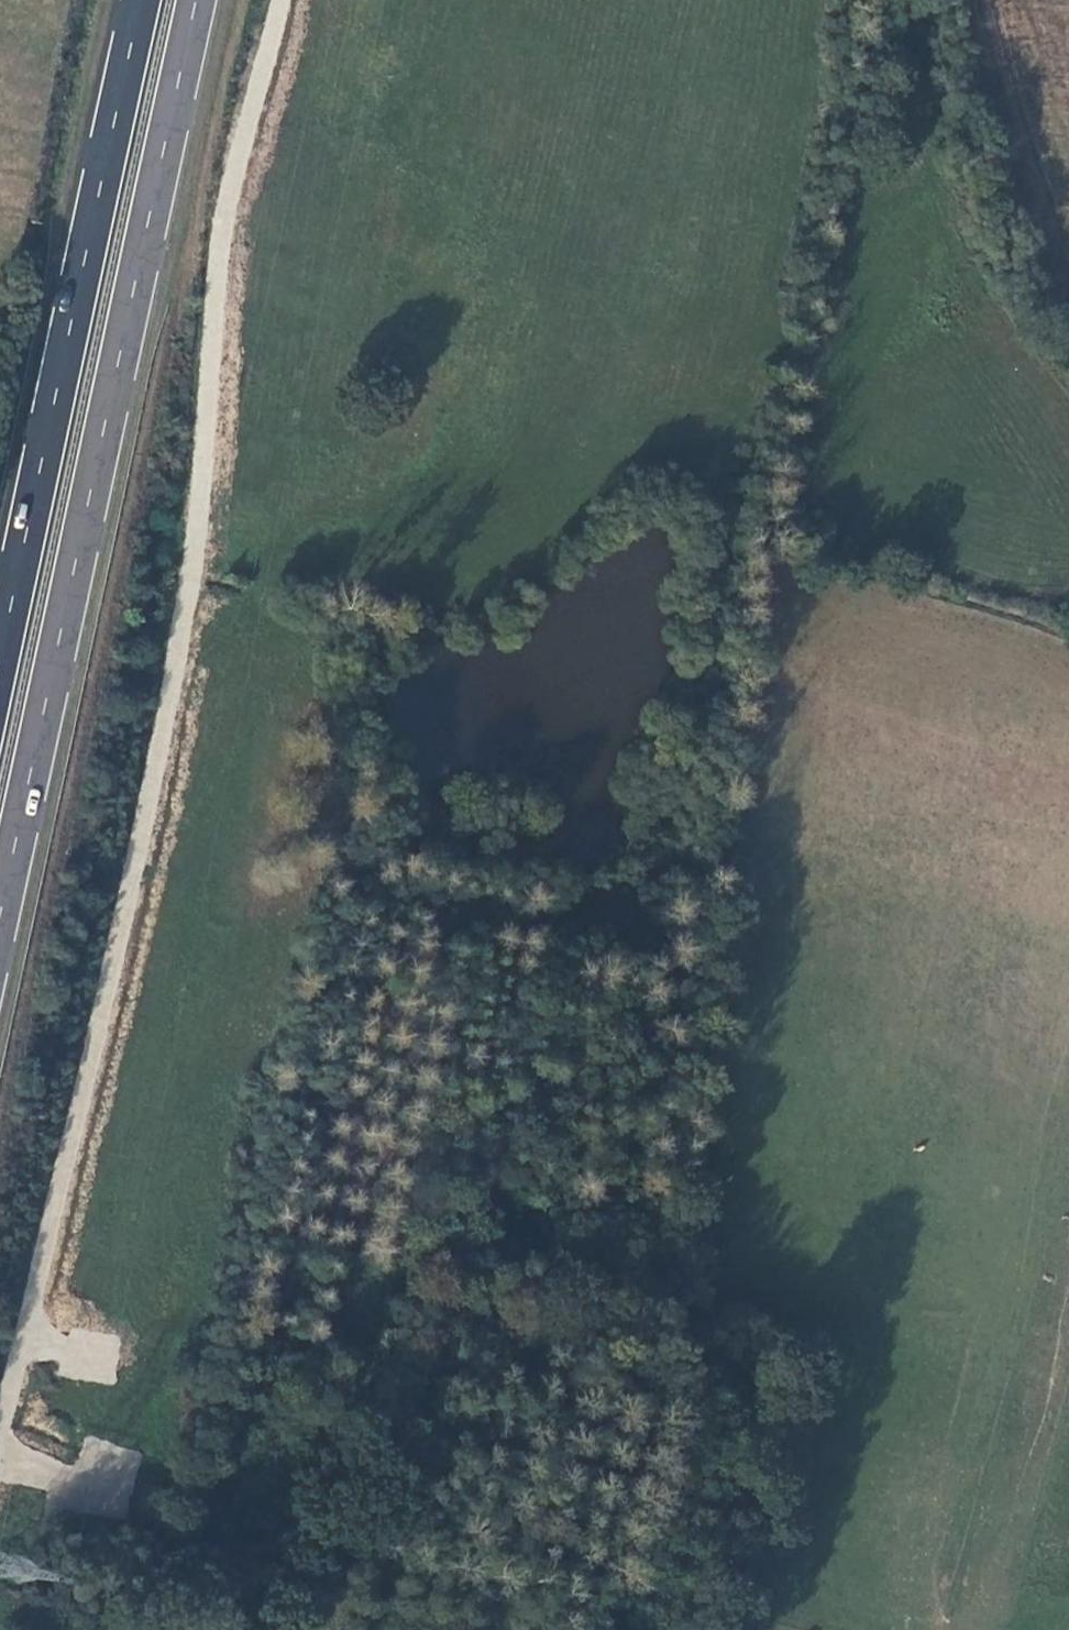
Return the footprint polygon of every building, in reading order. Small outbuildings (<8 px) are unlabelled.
[(70,1439),(62,1510),(129,1517),(137,1446),(70,1439)]
